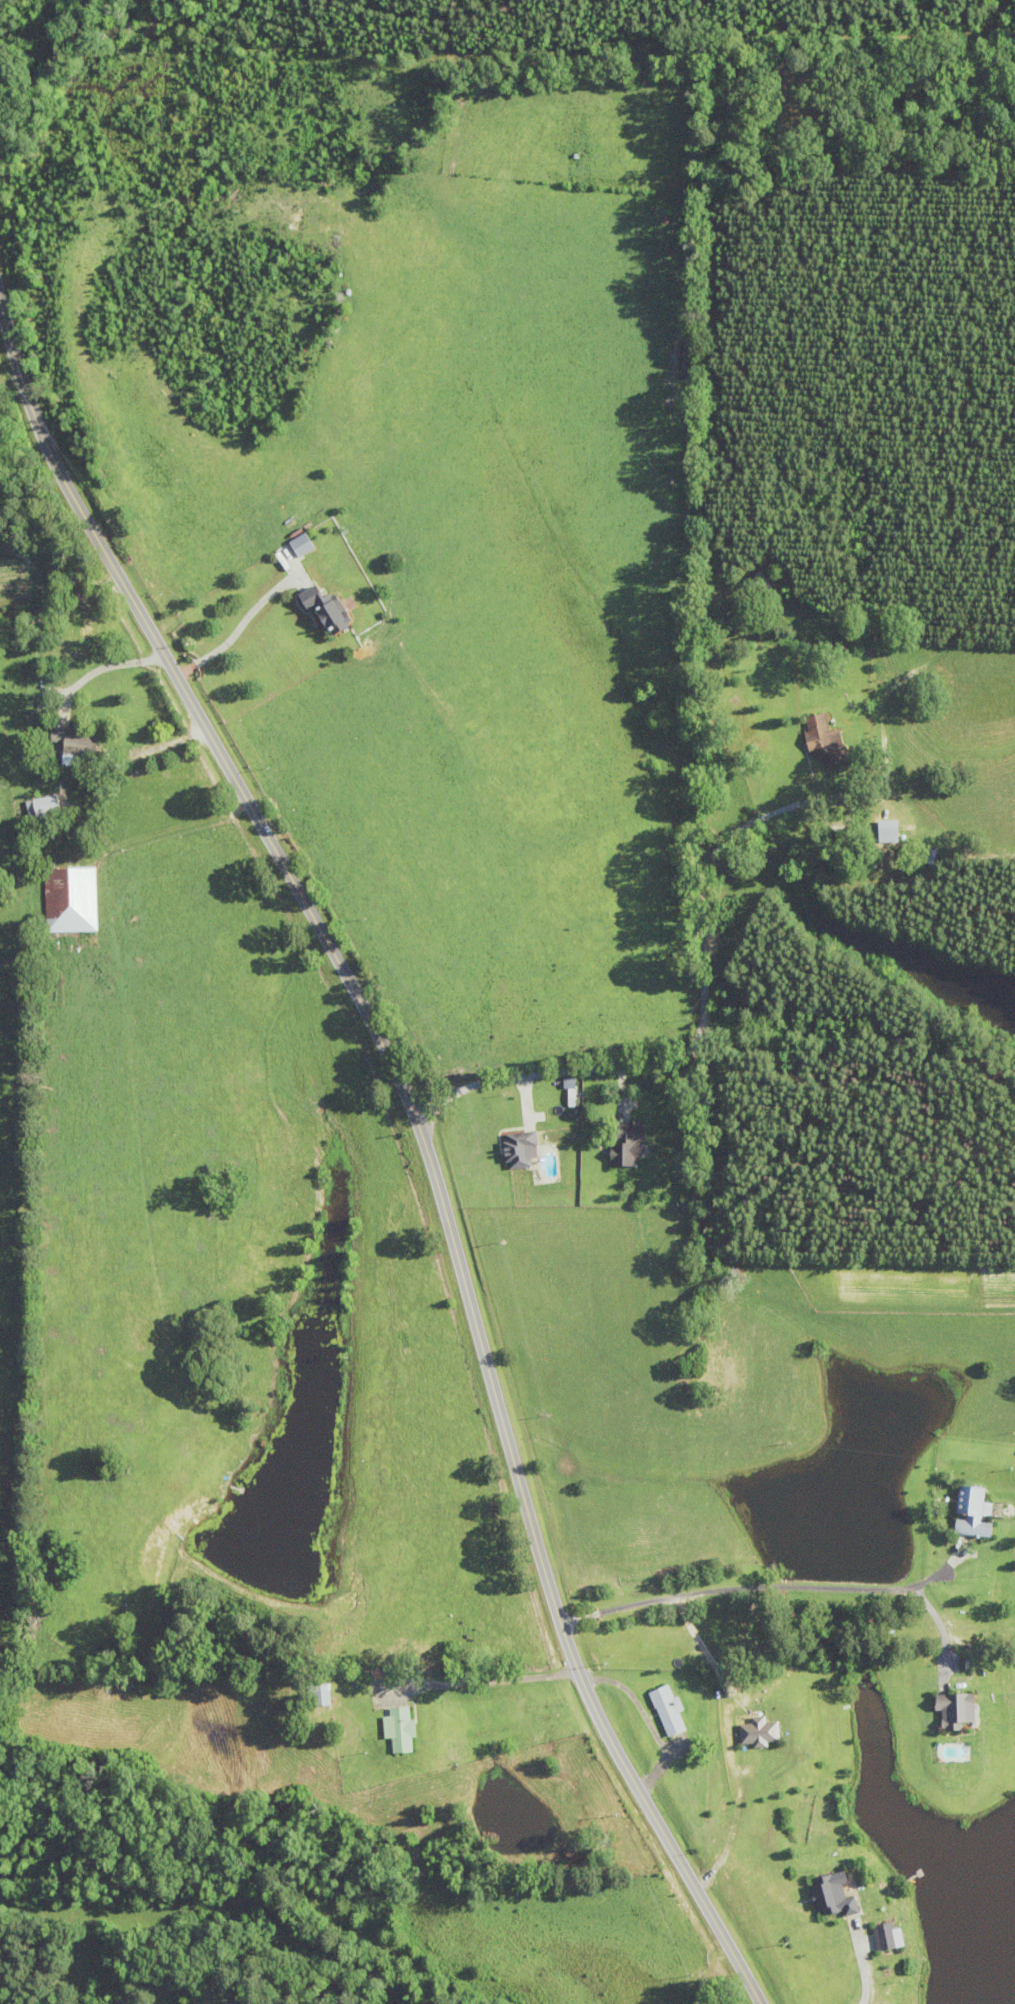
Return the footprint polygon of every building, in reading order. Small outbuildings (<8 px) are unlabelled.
[(327,582),(302,594),(311,611),(320,606),(335,636),(351,628),(327,582)] [(806,716),(812,754),(826,752),(828,766),(847,763),(842,729),(830,731),(827,712),(806,716)] [(91,778),(97,731),(54,726),(53,740),(66,742),(64,764),(75,766),(74,776),(91,778)] [(27,801),(31,820),(63,812),(59,794),(27,801)] [(900,820),(880,820),(880,842),(900,842),(900,820)] [(99,931),(98,867),(47,868),(48,932),(99,931)] [(615,1165),(639,1165),(639,1156),(647,1156),(648,1121),(615,1121),(615,1165)] [(995,1538),(996,1523),(984,1521),(987,1487),(962,1485),(958,1534),(995,1538)] [(332,1705),(332,1682),(314,1682),(314,1705),(332,1705)] [(652,1692),(669,1738),(689,1730),(673,1684),(652,1692)] [(965,1729),(965,1722),(978,1721),(978,1693),(939,1694),(939,1710),(944,1710),(944,1729),(965,1729)] [(391,1707),(392,1715),(385,1716),(386,1738),(395,1737),(395,1753),(418,1752),(416,1718),(413,1718),(413,1706),(391,1707)] [(814,1878),(820,1917),(846,1912),(847,1916),(861,1913),(858,1895),(848,1897),(846,1885),(851,1884),(849,1872),(814,1878)] [(897,1928),(896,1922),(876,1926),(882,1951),(907,1946),(903,1927),(897,1928)]
